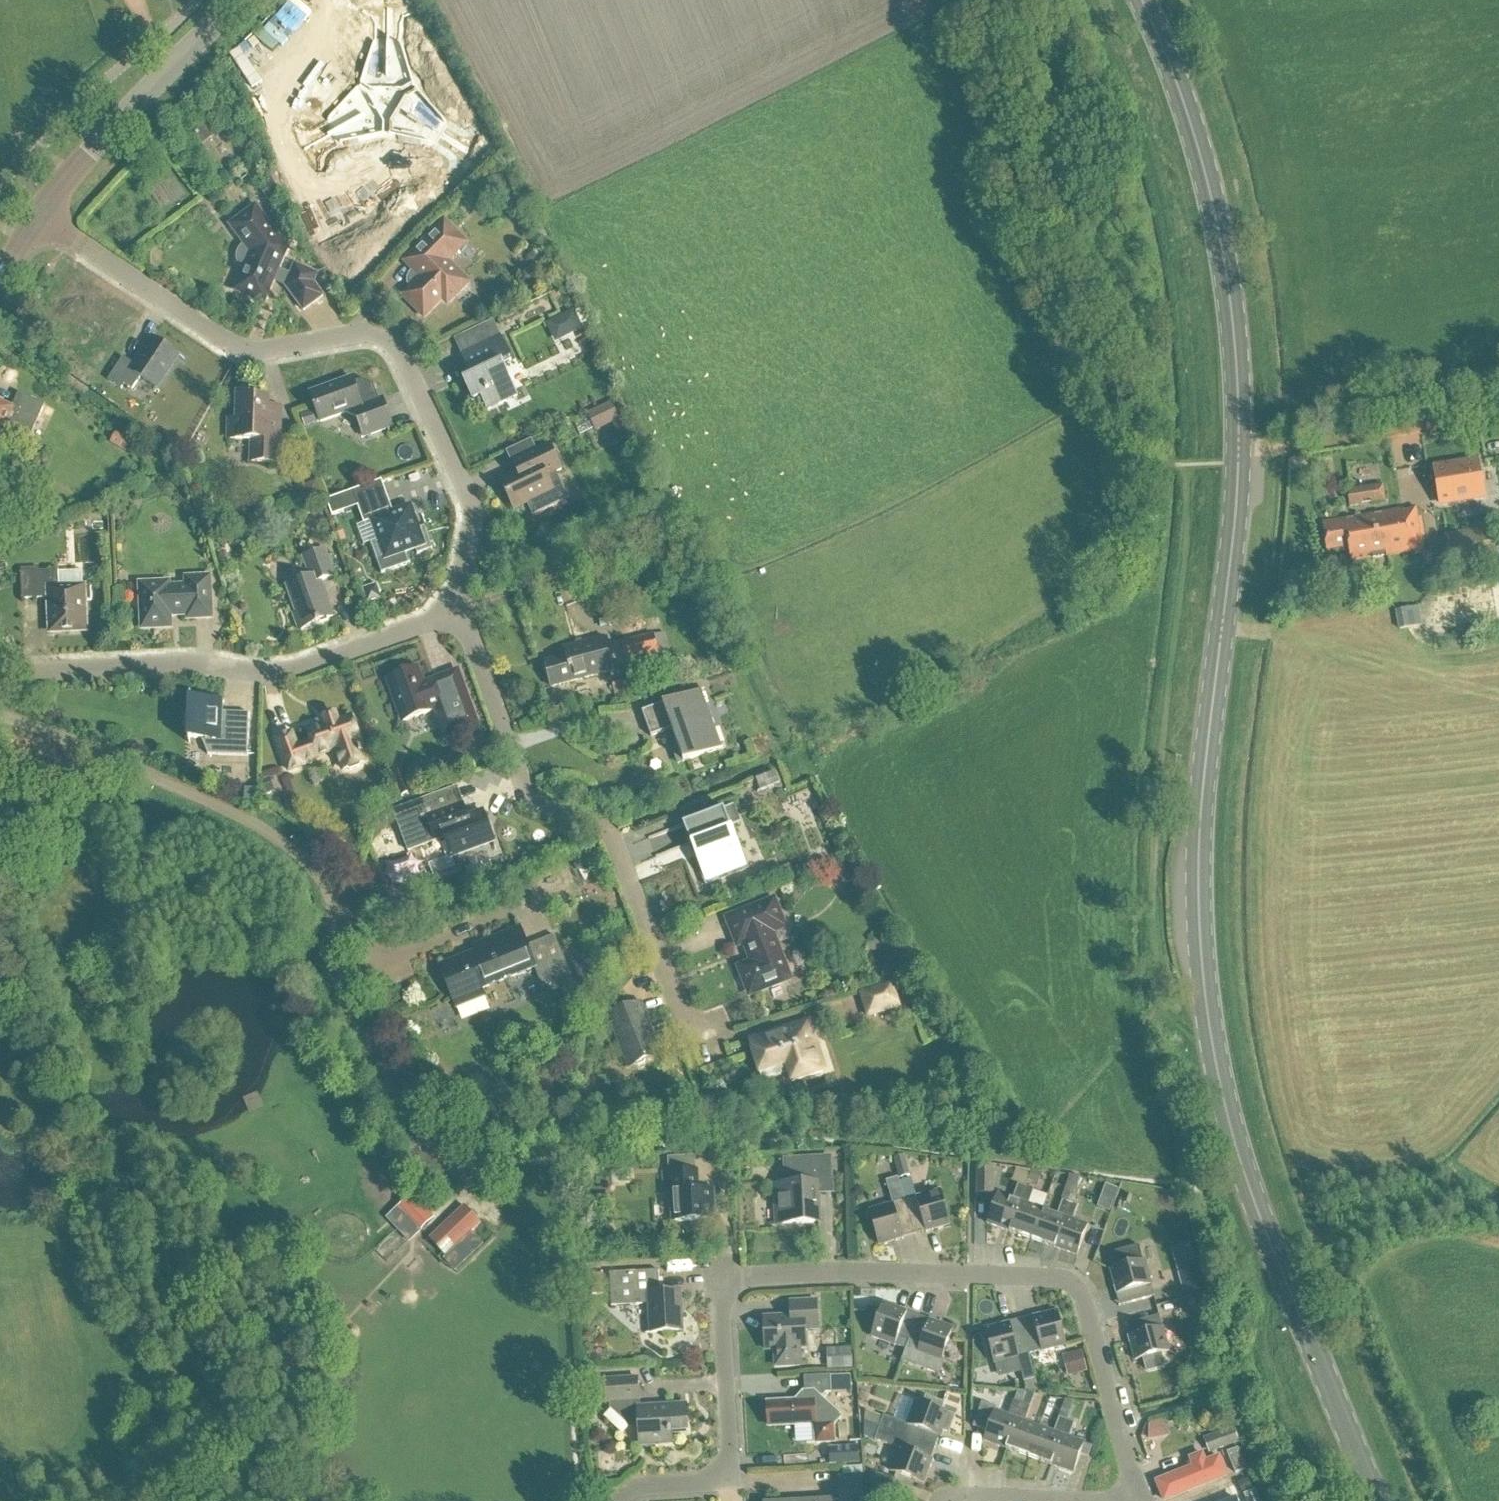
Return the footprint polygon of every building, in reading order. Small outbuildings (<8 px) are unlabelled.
[(311,128),(308,136),(308,141),(311,146),(316,149),(352,145),(385,139),(427,143),(461,146),(473,145),(478,140),(479,134),(476,128),(448,105),(415,88),(405,50),(392,17),(385,13),(381,12),(378,12),(373,13),(368,17),(359,47),(353,87),(335,103),(311,128)] [(201,147),(217,137),(209,125),(194,135),(201,147)] [(256,208),(232,227),(241,240),(245,237),(249,243),(241,249),(240,252),(238,255),(237,258),(238,263),(239,266),(242,269),(244,272),(236,292),(264,304),(274,280),(287,286),(286,288),(304,312),(324,297),(314,284),(318,276),(295,266),(291,276),(278,270),(287,250),(256,208)] [(442,300),(445,303),(449,304),(469,284),(448,263),(466,245),(445,223),(405,263),(415,273),(411,276),(409,280),(409,285),(411,289),(403,297),(424,319),(442,300)] [(574,311),(546,325),(556,345),(584,330),(574,311)] [(462,337),(470,353),(462,357),(473,379),(465,383),(474,401),(482,397),(488,411),(518,397),(503,366),(512,362),(500,338),(500,339),(492,322),(462,337)] [(153,339),(135,366),(123,358),(108,381),(121,389),(124,385),(133,390),(140,379),(156,390),(179,356),(153,339)] [(354,384),(352,379),(310,394),(321,424),(346,415),(357,420),(364,439),(394,428),(383,398),(379,400),(374,386),(363,381),(354,384)] [(0,403),(0,432),(4,433),(7,426),(30,437),(44,406),(19,394),(12,408),(0,403)] [(252,463),(279,464),(281,409),(268,409),(269,395),(238,394),(238,422),(229,422),(229,441),(253,441),(252,463)] [(587,415),(595,432),(620,421),(612,404),(587,415)] [(117,433),(111,444),(126,453),(132,442),(117,433)] [(511,463),(513,477),(501,482),(514,509),(526,504),(532,517),(569,500),(557,473),(562,471),(549,445),(536,451),(531,441),(506,453),(511,463)] [(1483,498),(1478,462),(1434,470),(1440,505),(1483,498)] [(393,513),(387,496),(382,482),(327,502),(332,517),(358,508),(364,525),(372,522),(379,541),(371,544),(382,574),(409,565),(405,554),(416,550),(418,556),(433,550),(425,528),(419,530),(411,507),(393,513)] [(1348,492),(1350,508),(1385,502),(1383,486),(1348,492)] [(1322,525),(1327,554),(1349,550),(1351,564),(1421,552),(1414,510),(1322,525)] [(304,559),(311,579),(287,588),(296,614),(294,615),(299,632),(321,624),(320,622),(334,617),(322,582),(335,578),(326,551),(304,559)] [(82,572),(59,573),(59,572),(21,574),(23,601),(49,600),(51,634),(87,632),(85,602),(92,602),(91,588),(87,588),(87,585),(83,586),(82,572)] [(169,584),(141,586),(143,630),(171,628),(170,616),(189,615),(189,619),(212,618),(210,579),(187,579),(187,587),(169,588),(169,584)] [(363,588),(368,603),(382,598),(377,583),(363,588)] [(1400,631),(1422,627),(1419,608),(1396,612),(1400,631)] [(666,634),(665,634),(654,636),(659,655),(671,652),(666,634)] [(659,655),(654,636),(622,644),(627,663),(659,655)] [(576,654),(545,662),(552,689),(613,672),(604,639),(575,647),(576,654)] [(461,690),(445,696),(439,680),(424,686),(418,671),(390,681),(405,720),(444,706),(455,736),(475,728),(461,690)] [(642,713),(651,738),(668,733),(679,765),(721,750),(700,692),(642,713)] [(223,714),(224,704),(225,704),(225,703),(191,702),(191,713),(188,716),(186,719),(186,723),(187,726),(190,729),(190,740),(202,740),(208,755),(208,756),(248,758),(250,715),(223,714)] [(292,734),(277,740),(289,772),(304,767),(303,763),(336,751),(343,770),(345,769),(351,772),(360,768),(361,763),(365,762),(363,756),(364,755),(361,749),(358,743),(360,743),(352,718),(339,723),(336,715),(324,719),(327,727),(309,733),(312,743),(297,748),(292,734)] [(760,792),(780,785),(775,773),(756,780),(760,792)] [(270,779),(261,782),(266,796),(275,793),(270,779)] [(483,813),(468,818),(457,789),(394,812),(408,853),(445,839),(452,858),(494,843),(483,813)] [(725,811),(724,810),(684,826),(691,846),(705,882),(727,873),(729,877),(747,870),(731,828),(741,825),(734,808),(725,811)] [(852,867),(840,871),(844,883),(856,879),(852,867)] [(439,895),(462,886),(456,869),(432,878),(439,895)] [(741,974),(747,991),(755,994),(769,989),(773,989),(780,987),(783,983),(790,980),(772,934),(785,929),(774,901),(727,919),(738,947),(744,945),(752,963),(744,966),(741,974)] [(440,968),(457,1010),(487,998),(484,991),(534,970),(542,989),(570,978),(555,937),(527,948),(520,929),(472,948),(475,954),(440,968)] [(612,937),(574,954),(586,982),(602,975),(596,961),(618,952),(612,937)] [(859,994),(867,1020),(901,1009),(893,984),(859,994)] [(648,1019),(642,1003),(604,1018),(608,1030),(613,1028),(629,1069),(635,1066),(639,1068),(644,1065),(646,1062),(661,1056),(646,1020),(648,1019)] [(808,1025),(750,1043),(760,1074),(786,1066),(792,1083),(823,1073),(808,1025)] [(832,1157),(783,1159),(784,1185),(772,1185),(774,1226),(818,1223),(818,1227),(820,1227),(819,1196),(834,1195),(832,1157)] [(905,1157),(893,1160),(899,1180),(910,1177),(905,1157)] [(667,1159),(668,1173),(663,1173),(665,1194),(672,1193),(674,1223),(714,1220),(712,1190),(700,1190),(699,1171),(696,1171),(695,1158),(667,1159)] [(994,1194),(994,1167),(976,1167),(976,1194),(994,1194)] [(1017,1169),(1012,1183),(1018,1185),(1025,1187),(1031,1172),(1017,1169)] [(1038,1189),(1043,1173),(1032,1170),(1027,1185),(1038,1189)] [(1070,1203),(1080,1177),(1070,1176),(1061,1200),(1062,1201),(1070,1203)] [(886,1183),(892,1205),(869,1212),(879,1246),(896,1241),(896,1243),(903,1240),(903,1239),(917,1235),(907,1201),(905,1202),(898,1179),(886,1183)] [(1108,1181),(1102,1204),(1116,1208),(1122,1185),(1108,1181)] [(1010,1233),(1026,1188),(1025,1187),(1018,1185),(1012,1200),(998,1195),(987,1225),(1010,1233)] [(1034,1190),(1026,1188),(1010,1233),(1032,1241),(1043,1211),(1028,1206),(1034,1190)] [(916,1198),(907,1201),(917,1235),(926,1233),(926,1234),(934,1232),(933,1231),(950,1226),(940,1192),(916,1198)] [(411,1196),(399,1208),(422,1231),(434,1220),(411,1196)] [(1057,1216),(1043,1211),(1032,1241),(1054,1249),(1070,1203),(1062,1201),(1057,1216)] [(1070,1203),(1054,1249),(1077,1257),(1088,1227),(1073,1221),(1078,1206),(1070,1203)] [(478,1222),(464,1207),(429,1240),(443,1255),(478,1222)] [(1196,1260),(1175,1266),(1181,1286),(1202,1279),(1199,1270),(1196,1260)] [(1109,1271),(1119,1308),(1155,1298),(1146,1261),(1109,1271)] [(658,1271),(633,1272),(610,1274),(612,1307),(650,1305),(651,1333),(682,1332),(680,1292),(660,1293),(658,1271)] [(1188,1302),(1191,1315),(1205,1312),(1202,1299),(1188,1302)] [(800,1366),(799,1348),(806,1348),(805,1330),(818,1329),(817,1301),(790,1303),(791,1317),(764,1319),(766,1350),(775,1349),(776,1367),(800,1366)] [(907,1350),(917,1320),(906,1316),(907,1311),(900,1309),(900,1310),(884,1304),(871,1338),(895,1346),(906,1349),(907,1350)] [(1057,1312),(1033,1318),(1021,1321),(1030,1355),(1041,1352),(1066,1346),(1057,1312)] [(1143,1361),(1145,1372),(1148,1374),(1163,1370),(1165,1367),(1162,1356),(1170,1354),(1164,1328),(1162,1328),(1159,1317),(1125,1326),(1128,1338),(1127,1338),(1134,1363),(1143,1361)] [(937,1322),(930,1319),(928,1324),(917,1320),(907,1350),(906,1349),(901,1363),(940,1377),(945,1362),(942,1360),(953,1329),(936,1323),(937,1322)] [(1021,1321),(1002,1325),(986,1330),(994,1364),(1018,1358),(1026,1391),(1039,1392),(1029,1355),(1030,1355),(1021,1321)] [(852,1348),(835,1349),(836,1370),(853,1369),(852,1348)] [(1088,1372),(1082,1352),(1063,1357),(1068,1378),(1088,1372)] [(833,1425),(840,1417),(821,1400),(826,1393),(831,1393),(830,1376),(804,1378),(805,1389),(808,1389),(808,1393),(804,1394),(797,1401),(797,1402),(768,1404),(770,1427),(813,1424),(815,1426),(816,1443),(834,1443),(833,1425)] [(671,1434),(687,1434),(686,1405),(639,1408),(637,1379),(605,1381),(607,1403),(612,1403),(612,1408),(631,1425),(639,1425),(640,1446),(672,1444),(671,1434)] [(1026,1396),(1022,1405),(1030,1408),(1034,1398),(1026,1396)] [(865,1411),(864,1424),(933,1447),(937,1436),(942,1438),(944,1432),(948,1434),(954,1416),(941,1412),(944,1404),(926,1398),(923,1405),(915,1402),(907,1425),(883,1416),(883,1417),(865,1411)] [(1009,1417),(995,1412),(997,1409),(982,1403),(973,1428),(987,1433),(983,1442),(1006,1450),(1022,1405),(1015,1402),(1009,1417)] [(1022,1405),(1006,1450),(1028,1458),(1039,1428),(1025,1423),(1030,1408),(1022,1405)] [(1039,1428),(1028,1458),(1051,1466),(1067,1421),(1059,1418),(1054,1433),(1039,1428)] [(1154,1434),(1170,1432),(1168,1418),(1153,1420),(1154,1434)] [(1075,1424),(1067,1421),(1051,1466),(1074,1474),(1084,1444),(1069,1439),(1075,1424)] [(929,1459),(933,1447),(864,1424),(864,1438),(898,1450),(890,1471),(924,1484),(930,1467),(931,1468),(933,1461),(929,1459)] [(1209,1455),(1237,1444),(1231,1429),(1204,1440),(1209,1455)] [(860,1464),(859,1447),(830,1449),(831,1465),(860,1464)] [(1193,1463),(1155,1477),(1164,1500),(1227,1475),(1218,1453),(1209,1457),(1205,1448),(1190,1454),(1193,1463)] [(1235,1474),(1246,1469),(1238,1448),(1227,1453),(1235,1474)] [(1248,1479),(1249,1478),(1246,1471),(1235,1475),(1238,1483),(1239,1483),(1248,1479)] [(863,1479),(862,1477),(840,1478),(842,1500),(864,1500),(863,1479)] [(1248,1479),(1239,1483),(1244,1495),(1253,1491),(1248,1479)] [(1255,1490),(1253,1491),(1244,1495),(1246,1500),(1259,1500),(1255,1490)]
